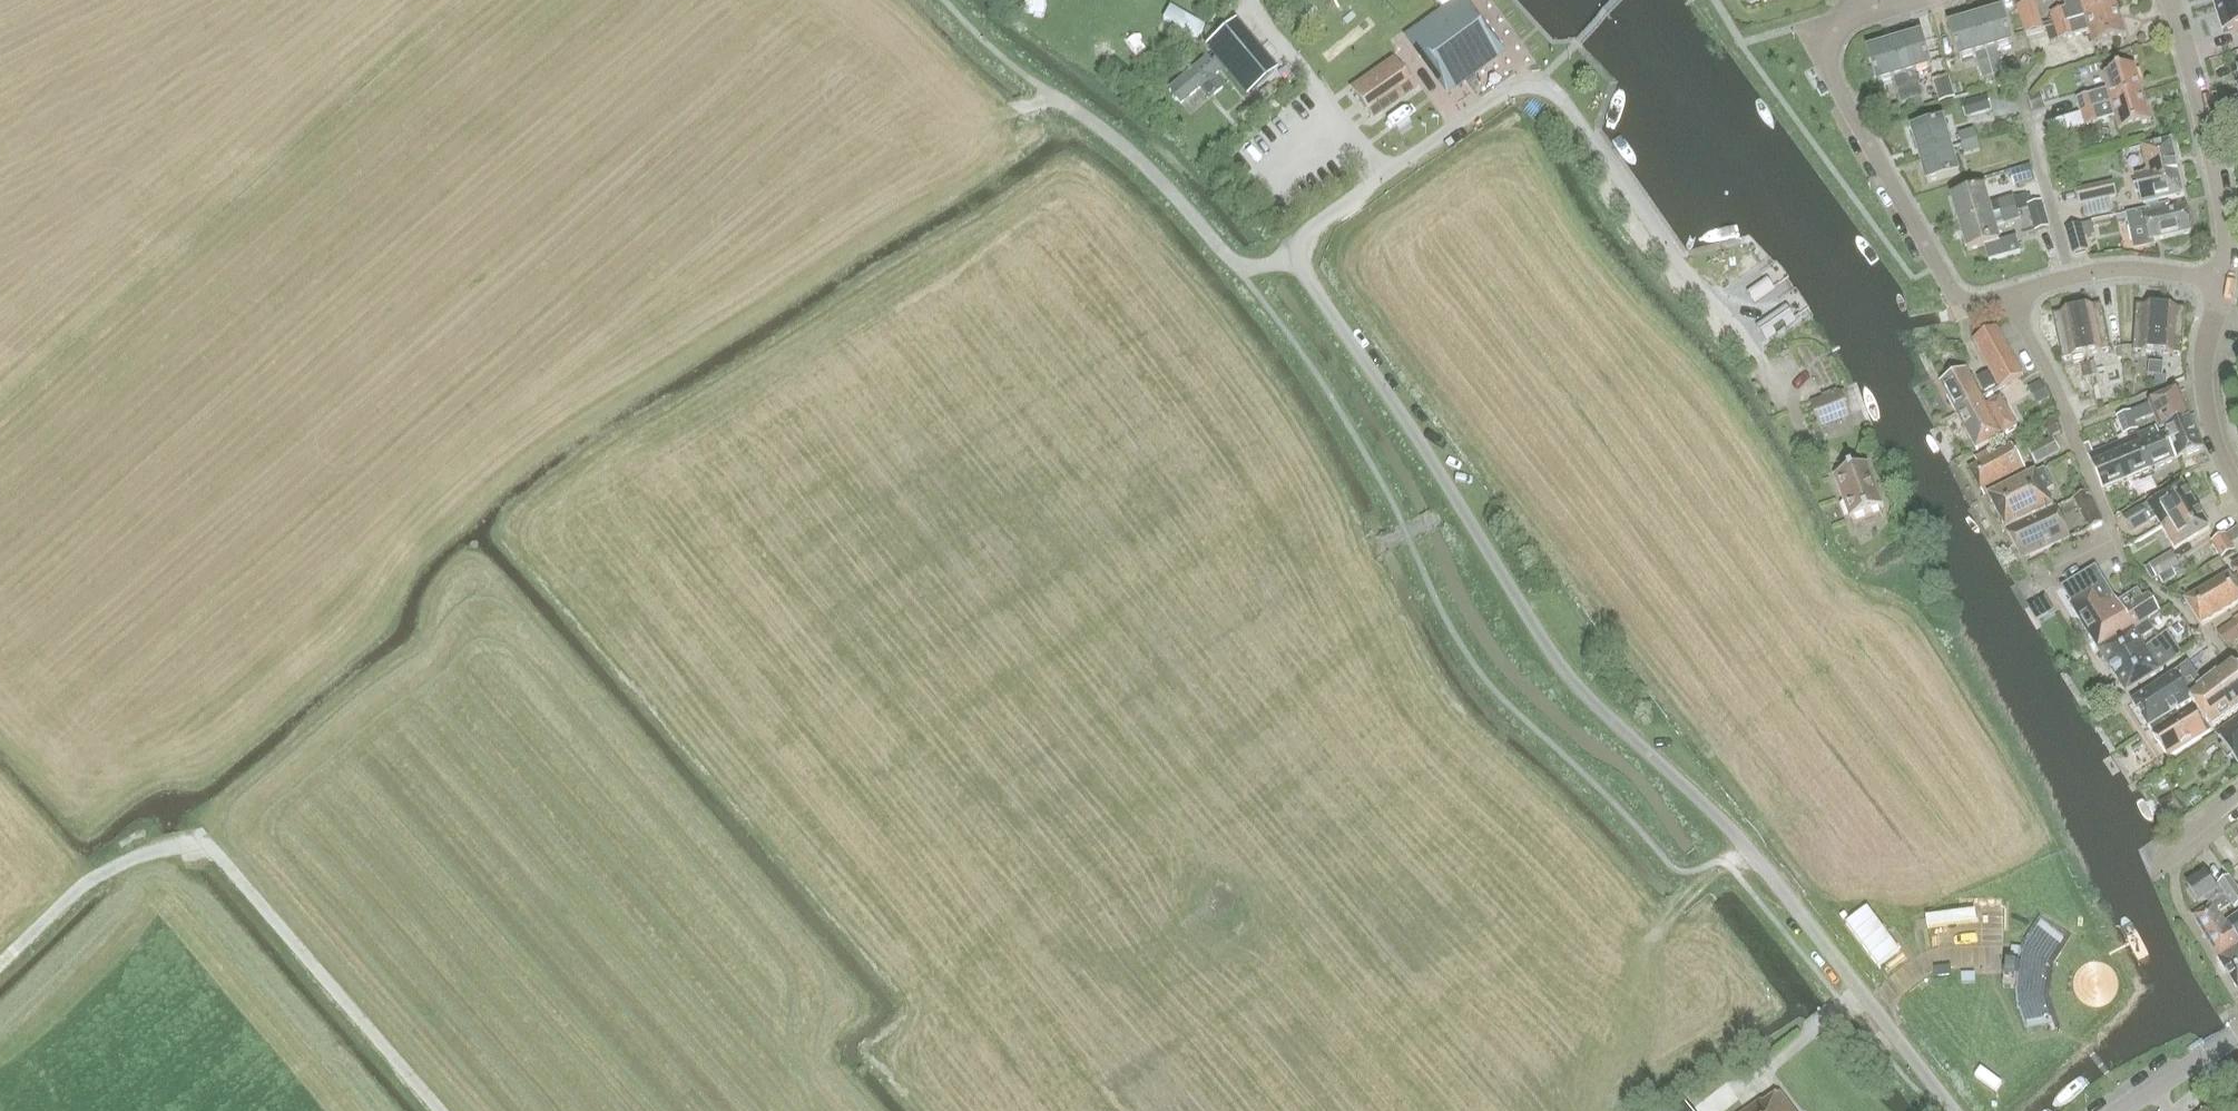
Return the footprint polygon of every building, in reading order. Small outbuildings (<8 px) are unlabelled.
[(1028,8),(1052,12),(1054,0),(1029,0),(1028,8)] [(2050,13),(2055,26),(2117,8),(2115,0),(2064,0),(2066,8),(2050,13)] [(2215,5),(2223,32),(2237,27),(2237,0),(2232,0),(2215,5)] [(2035,2),(2018,7),(2026,34),(2043,29),(2035,2)] [(1166,16),(1200,36),(1208,23),(1173,3),(1166,16)] [(2117,8),(2055,26),(2055,27),(2047,29),(2051,42),(2090,30),(2094,45),(2126,36),(2117,8)] [(1473,15),(1447,11),(1425,27),(1423,40),(1421,54),(1437,76),(1463,79),(1485,64),(1489,37),(1473,15)] [(1977,19),(1994,76),(2004,73),(1997,48),(2012,43),(2003,11),(1977,19)] [(1983,79),(1994,76),(1977,19),(1951,27),(1960,59),(1976,54),(1983,79)] [(1233,25),(1208,46),(1217,56),(1210,61),(1218,71),(1219,72),(1225,66),(1248,93),(1272,72),(1233,25)] [(1921,36),(1895,43),(1912,101),(1922,98),(1915,72),(1930,67),(1921,36)] [(1912,101),(1895,43),(1869,51),(1879,83),(1895,78),(1902,103),(1912,101)] [(1112,48),(1096,52),(1101,68),(1116,64),(1112,48)] [(1218,71),(1210,61),(1207,58),(1169,89),(1180,102),(1203,83),(1213,95),(1222,88),(1212,76),(1218,71)] [(2080,113),(2143,94),(2134,65),(2103,75),(2108,90),(2076,99),(2080,113)] [(1413,88),(1397,66),(1388,73),(1384,68),(1352,90),(1371,117),(1413,88)] [(1955,98),(1949,76),(1933,81),(1939,102),(1955,98)] [(2045,106),(2041,93),(2029,97),(2033,110),(2045,106)] [(2151,122),(2143,94),(2080,113),(2084,125),(2115,116),(2120,131),(2151,122)] [(1992,109),(1988,96),(1962,103),(1966,117),(1992,109)] [(1244,121),(1254,114),(1248,106),(1238,114),(1244,121)] [(1920,157),(1952,147),(1944,122),(1912,131),(1920,157)] [(1959,134),(1962,144),(1977,140),(1974,129),(1959,134)] [(1980,151),(1977,140),(1962,144),(1966,155),(1980,151)] [(2155,201),(2184,195),(2171,140),(2143,146),(2146,163),(2132,166),(2138,193),(2139,193),(2141,204),(2155,201)] [(1959,173),(1952,147),(1920,157),(1928,183),(1959,173)] [(2035,181),(2030,164),(2013,169),(2018,186),(2035,181)] [(2081,206),(2117,197),(2114,181),(2077,190),(2081,206)] [(1960,224),(2017,209),(2015,200),(2014,197),(1989,204),(1985,189),(1953,198),(1960,224)] [(2027,193),(2014,197),(2015,200),(2017,209),(2028,205),(2030,204),(2027,193)] [(2049,228),(2042,201),(2028,205),(2035,231),(2049,228)] [(2192,232),(2186,206),(2152,214),(2151,208),(2128,213),(2131,228),(2147,225),(2150,241),(2156,240),(2192,232)] [(2020,220),(2017,209),(1960,224),(1968,250),(1985,245),(1989,261),(2021,252),(2017,237),(2000,242),(1996,227),(2020,220)] [(2084,233),(2094,230),(2092,221),(2066,228),(2073,254),(2088,250),(2084,233)] [(2101,305),(2077,310),(2087,355),(2111,350),(2101,305)] [(2133,351),(2158,353),(2161,307),(2137,305),(2133,351)] [(2161,307),(2158,353),(2182,355),(2186,309),(2161,307)] [(2087,355),(2077,310),(2053,315),(2063,360),(2087,355)] [(1983,355),(2006,343),(1996,327),(1974,339),(1983,355)] [(2015,359),(2006,343),(1983,355),(1992,371),(2015,359)] [(2015,359),(1992,371),(2001,387),(2024,375),(2015,359)] [(2150,362),(2148,375),(2156,376),(2157,362),(2150,362)] [(2157,362),(2156,376),(2163,377),(2164,363),(2157,362)] [(2091,378),(2098,376),(2096,363),(2088,364),(2091,378)] [(2081,366),(2084,379),(2091,378),(2088,364),(2081,366)] [(1957,413),(1982,398),(1967,370),(1942,384),(1948,394),(1947,395),(1957,413)] [(1995,386),(1988,372),(1979,377),(1987,391),(1995,386)] [(2167,377),(2163,377),(2156,376),(2155,385),(2165,386),(2166,386),(2167,377)] [(2038,400),(2049,394),(2041,378),(2029,384),(2038,400)] [(1851,418),(1840,390),(1811,401),(1822,429),(1851,418)] [(2165,427),(2190,416),(2179,391),(2149,404),(2150,405),(2154,415),(2160,429),(2165,427)] [(1986,405),(1982,398),(1957,413),(1977,449),(2017,427),(2001,397),(1986,405)] [(2154,415),(2150,405),(2132,412),(2136,423),(2154,415)] [(2120,417),(2126,433),(2138,429),(2132,412),(2120,417)] [(2152,470),(2179,458),(2204,448),(2190,416),(2165,427),(2168,433),(2160,436),(2157,427),(2137,435),(2152,470)] [(2061,433),(2054,420),(2044,426),(2051,439),(2061,433)] [(2104,490),(2128,480),(2152,470),(2137,435),(2089,455),(2104,490)] [(2036,464),(2060,451),(2053,438),(2030,452),(2036,464)] [(2027,472),(2012,444),(1991,456),(1988,451),(1975,459),(1978,464),(1970,469),(1984,495),(2027,472)] [(1868,464),(1834,476),(1850,519),(1884,506),(1868,464)] [(2044,469),(1989,497),(2007,530),(2054,508),(2045,492),(2054,487),(2044,469)] [(2156,516),(2162,527),(2197,506),(2182,482),(2124,518),(2130,529),(2147,519),(2148,521),(2156,516)] [(2104,522),(2089,492),(2075,499),(2089,529),(2104,522)] [(2197,506),(2162,527),(2176,549),(2210,528),(2197,506)] [(2070,538),(2055,508),(2007,531),(2019,553),(2027,549),(2030,557),(2070,538)] [(2223,558),(2235,551),(2231,543),(2230,544),(2225,536),(2213,543),(2223,558)] [(2152,580),(2157,578),(2180,564),(2173,551),(2150,566),(2145,568),(2152,580)] [(2099,650),(2134,627),(2118,603),(2096,566),(2061,587),(2072,604),(2071,605),(2099,650)] [(2237,603),(2237,587),(2229,573),(2186,600),(2202,625),(2237,603)] [(2118,603),(2134,627),(2159,612),(2149,595),(2144,599),(2138,590),(2118,603)] [(2235,621),(2219,633),(2228,646),(2237,639),(2237,619),(2235,621)] [(2146,648),(2145,648),(2140,640),(2154,630),(2148,621),(2100,652),(2127,693),(2161,672),(2183,654),(2168,631),(2146,648)] [(2150,728),(2191,699),(2198,694),(2198,693),(2204,687),(2189,663),(2175,674),(2133,702),(2150,728)] [(2204,687),(2198,693),(2198,694),(2191,699),(2212,731),(2237,712),(2237,669),(2233,665),(2204,687)] [(2169,758),(2212,731),(2191,699),(2150,728),(2155,735),(2154,735),(2169,758)] [(2217,735),(2237,763),(2237,719),(2217,735)] [(2200,901),(2217,889),(2215,886),(2206,872),(2188,884),(2200,901)] [(2219,884),(2226,895),(2235,908),(2237,906),(2237,889),(2230,877),(2219,884)] [(2211,906),(2224,896),(2226,895),(2219,884),(2215,886),(2217,889),(2205,898),(2208,902),(2211,906)] [(2227,924),(2226,924),(2219,913),(2231,905),(2224,896),(2194,917),(2219,959),(2220,960),(2237,948),(2237,941),(2227,924)] [(2227,924),(2237,941),(2237,916),(2227,924)] [(2220,960),(2237,990),(2237,948),(2220,960)] [(2226,1088),(2220,1078),(2209,1084),(2215,1094),(2226,1088)] [(1780,1092),(1764,1103),(1762,1100),(1746,1110),(1795,1110),(1780,1092)] [(2201,1101),(2187,1110),(2209,1110),(2201,1101)]
